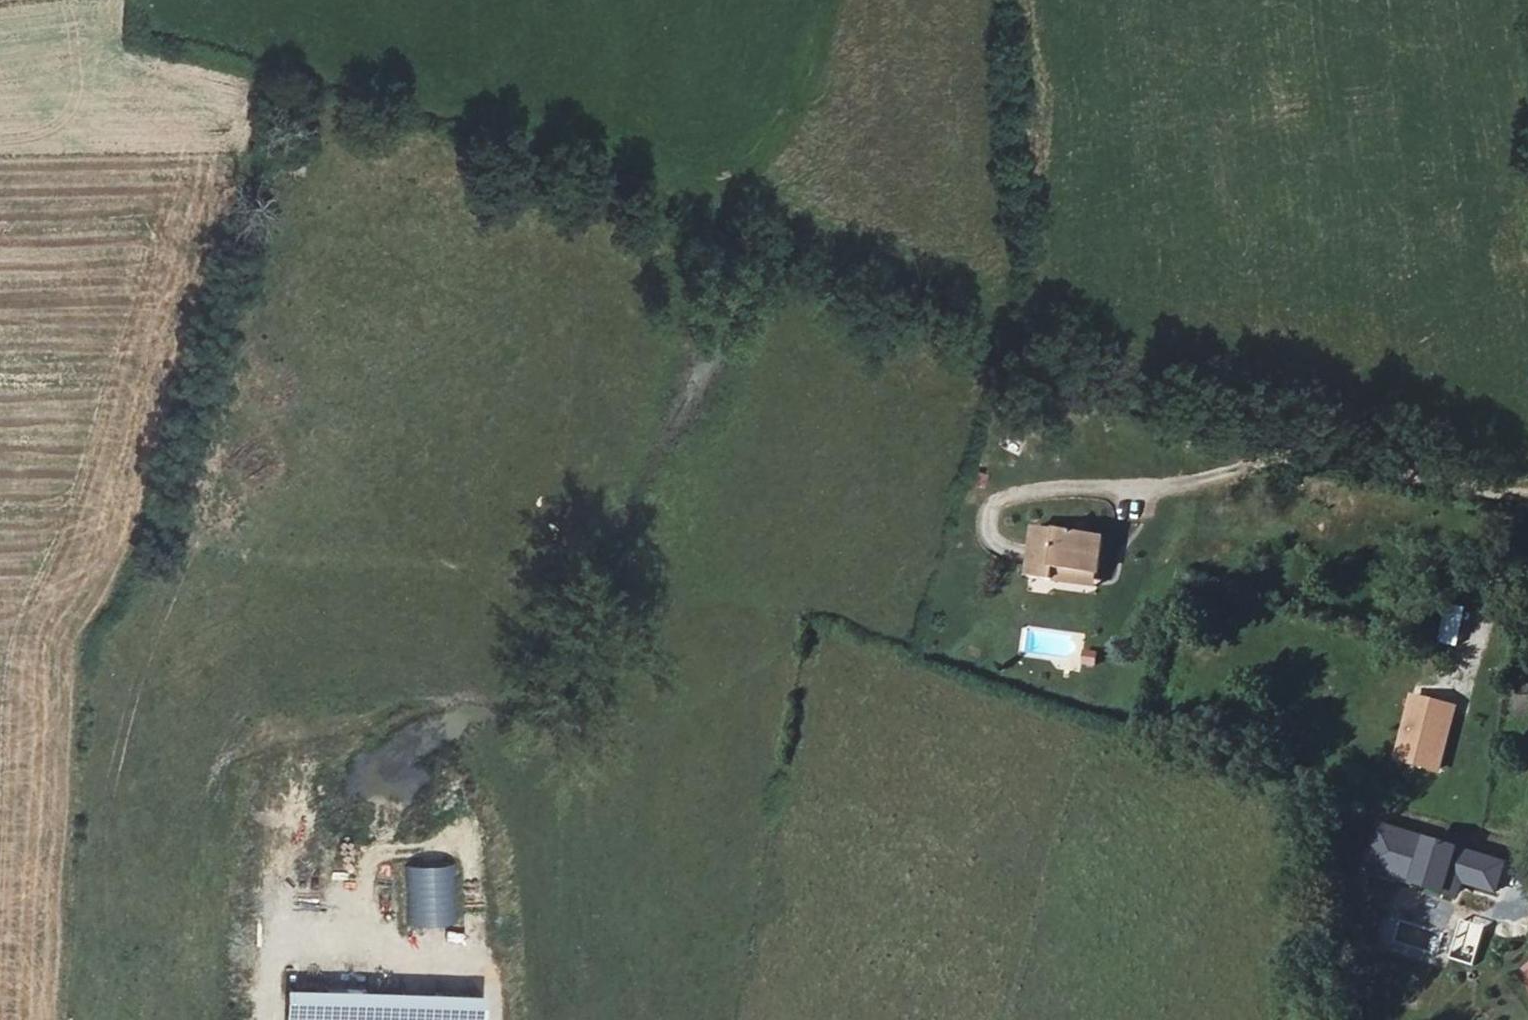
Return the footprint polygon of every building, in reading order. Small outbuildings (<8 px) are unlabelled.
[(1059,560),(1101,564),(1104,529),(1037,524),(1031,572),(1058,574),(1059,560)] [(1101,578),(1101,564),(1059,560),(1058,574),(1101,578)] [(1456,646),(1463,608),(1444,605),(1437,642),(1456,646)] [(1443,724),(1450,726),(1455,708),(1416,698),(1413,707),(1445,715),(1443,724)] [(1450,726),(1443,724),(1445,715),(1413,707),(1400,758),(1439,769),(1450,726)] [(1454,843),(1379,821),(1364,871),(1439,893),(1445,872),(1454,843)] [(1502,857),(1454,843),(1445,872),(1493,887),(1502,857)] [(1503,864),(1496,905),(1527,911),(1527,869),(1503,864)] [(480,1003),(292,999),(292,1019),(479,1019),(480,1003)]
